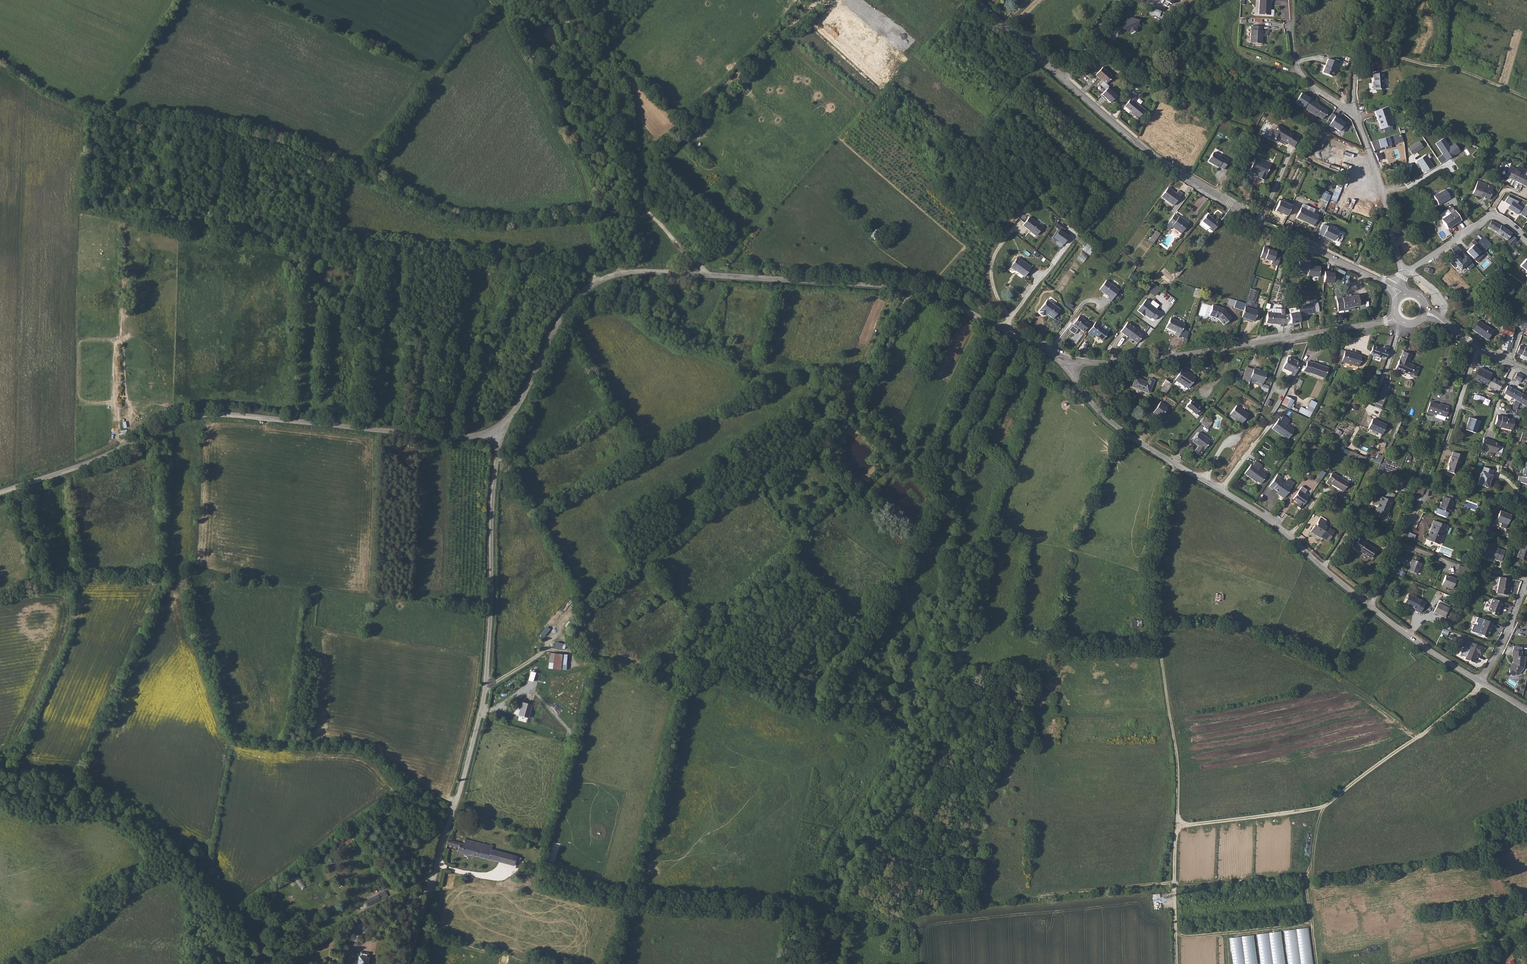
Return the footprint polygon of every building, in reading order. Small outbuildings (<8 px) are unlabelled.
[(1255,12),(1265,12),(1266,5),(1268,5),(1268,0),(1256,0),(1255,12)] [(1150,16),(1160,17),(1161,10),(1151,9),(1150,16)] [(1123,22),(1120,29),(1128,32),(1129,34),(1136,32),(1134,29),(1137,22),(1130,20),(1128,20),(1127,19),(1126,20),(1125,20),(1125,22),(1123,22)] [(1247,28),(1246,40),(1257,41),(1258,35),(1257,34),(1257,24),(1250,24),(1250,28),(1247,28)] [(1106,41),(1101,49),(1106,52),(1111,44),(1106,41)] [(1339,63),(1328,59),(1322,73),(1332,76),(1334,70),(1336,70),(1339,63)] [(1100,66),(1093,74),(1096,77),(1097,77),(1104,83),(1111,75),(1100,66)] [(1383,73),(1372,74),(1374,90),(1384,89),(1383,73)] [(1111,102),(1117,95),(1107,87),(1101,95),(1111,102)] [(1130,96),(1122,106),(1129,112),(1129,113),(1135,119),(1142,110),(1132,101),(1134,99),(1130,96)] [(1309,99),(1304,108),(1316,116),(1317,115),(1322,118),(1326,111),(1320,106),(1316,104),(1316,103),(1309,99)] [(1386,107),(1374,111),(1380,129),(1392,125),(1386,107)] [(1328,119),(1326,122),(1339,131),(1340,130),(1344,132),(1347,127),(1343,125),(1344,123),(1334,116),(1331,121),(1328,119)] [(1277,125),(1270,137),(1285,145),(1286,142),(1288,143),(1288,144),(1293,147),(1299,136),(1294,133),(1293,134),(1277,125)] [(1317,133),(1310,155),(1340,165),(1345,151),(1339,149),(1341,142),(1317,133)] [(1379,140),(1381,149),(1393,145),(1390,136),(1379,140)] [(1258,142),(1251,137),(1247,143),(1255,148),(1258,142)] [(1436,142),(1443,153),(1437,157),(1441,163),(1460,151),(1455,143),(1449,146),(1444,137),(1436,142)] [(1419,141),(1408,148),(1412,154),(1423,147),(1419,141)] [(1212,150),(1206,159),(1213,162),(1212,164),(1216,166),(1217,164),(1221,167),(1226,159),(1223,157),(1223,156),(1220,154),(1219,155),(1212,150)] [(1426,155),(1417,161),(1421,167),(1420,167),(1423,172),(1433,166),(1426,155)] [(1254,157),(1250,168),(1258,172),(1256,176),(1263,179),(1269,164),(1254,157)] [(1504,170),(1503,173),(1506,175),(1505,176),(1526,187),(1526,170),(1526,171),(1524,175),(1517,171),(1517,170),(1516,169),(1510,166),(1507,171),(1504,170)] [(1489,200),(1489,198),(1491,195),(1494,196),(1495,192),(1492,191),(1494,187),(1479,182),(1478,185),(1476,184),(1472,193),(1489,200)] [(1168,188),(1161,197),(1173,206),(1182,194),(1178,191),(1176,193),(1168,188)] [(1447,190),(1434,196),(1439,205),(1451,198),(1447,190)] [(1323,192),(1321,199),(1328,202),(1331,194),(1323,192)] [(1521,214),(1524,209),(1517,204),(1518,201),(1508,196),(1504,201),(1510,205),(1508,208),(1519,216),(1521,214)] [(1275,211),(1287,216),(1291,205),(1279,200),(1275,211)] [(1302,207),(1297,217),(1314,225),(1319,215),(1302,207)] [(1460,219),(1455,211),(1454,211),(1441,219),(1447,229),(1461,220),(1460,219)] [(1174,214),(1165,227),(1169,229),(1171,226),(1181,234),(1188,224),(1178,216),(1178,217),(1174,214)] [(1207,215),(1202,221),(1210,228),(1209,229),(1213,231),(1220,222),(1216,220),(1215,221),(1207,215)] [(1044,226),(1030,216),(1024,224),(1037,235),(1044,226)] [(1501,225),(1493,220),(1489,227),(1497,232),(1497,233),(1507,240),(1511,233),(1501,225)] [(1326,227),(1322,235),(1333,240),(1337,242),(1341,234),(1338,233),(1338,232),(1326,227)] [(1060,228),(1053,237),(1063,245),(1069,236),(1060,228)] [(1155,231),(1148,240),(1153,243),(1160,234),(1155,231)] [(1514,235),(1507,241),(1511,245),(1517,240),(1514,235)] [(1084,247),(1085,246),(1087,243),(1078,236),(1074,240),(1077,242),(1077,241),(1084,247)] [(1485,237),(1478,243),(1485,251),(1492,245),(1485,237)] [(1476,244),(1468,251),(1477,262),(1485,254),(1476,244)] [(1474,265),(1456,245),(1447,253),(1462,271),(1467,267),(1469,270),(1474,265)] [(1265,246),(1261,258),(1273,261),(1272,264),(1278,266),(1281,257),(1276,255),(1278,250),(1265,246)] [(1077,258),(1083,262),(1088,256),(1082,252),(1077,258)] [(1017,257),(1009,268),(1015,272),(1015,271),(1023,277),(1031,267),(1017,257)] [(1174,272),(1177,275),(1178,276),(1184,268),(1180,264),(1174,272)] [(1312,264),(1308,264),(1307,275),(1318,276),(1319,266),(1312,265),(1312,264)] [(1325,272),(1325,282),(1334,283),(1335,272),(1325,272)] [(1111,301),(1119,290),(1106,280),(1099,290),(1109,296),(1107,298),(1111,301)] [(1152,282),(1147,291),(1155,296),(1161,288),(1152,282)] [(1196,288),(1193,297),(1199,299),(1202,290),(1196,288)] [(1250,289),(1245,304),(1244,307),(1256,311),(1258,305),(1254,304),(1259,291),(1250,289)] [(1343,311),(1343,308),(1359,306),(1357,295),(1336,299),(1338,312),(1343,311)] [(1147,298),(1137,310),(1144,316),(1145,315),(1150,319),(1151,317),(1155,320),(1161,312),(1150,303),(1151,302),(1147,298)] [(1047,300),(1040,310),(1045,314),(1052,319),(1059,309),(1047,300)] [(1236,301),(1234,308),(1243,311),(1244,307),(1245,304),(1236,301)] [(1319,303),(1299,306),(1300,311),(1301,315),(1315,313),(1315,312),(1320,312),(1319,303)] [(1212,306),(1209,316),(1216,318),(1224,325),(1231,318),(1225,310),(1223,309),(1212,306)] [(1243,311),(1241,318),(1253,321),(1257,311),(1256,311),(1244,307),(1243,311)] [(1280,326),(1283,327),(1285,310),(1281,309),(1280,314),(1267,313),(1266,323),(1280,324),(1280,326)] [(1301,322),(1301,315),(1300,311),(1291,312),(1292,323),(1301,322)] [(1079,316),(1072,325),(1083,333),(1089,324),(1079,316)] [(1170,318),(1166,328),(1175,332),(1174,334),(1179,337),(1185,325),(1170,318)] [(1094,338),(1093,338),(1095,335),(1102,341),(1108,332),(1099,326),(1101,324),(1097,320),(1087,333),(1088,334),(1085,339),(1091,343),(1094,338)] [(1472,329),(1487,339),(1493,330),(1478,320),(1472,329)] [(1509,351),(1512,338),(1511,337),(1515,324),(1504,321),(1499,338),(1505,340),(1503,349),(1509,351)] [(1134,328),(1127,323),(1120,332),(1127,337),(1134,328)] [(1127,337),(1129,337),(1131,339),(1137,344),(1143,335),(1135,329),(1134,328),(1127,337)] [(1372,344),(1369,354),(1385,360),(1389,348),(1383,346),(1382,348),(1372,344)] [(1526,345),(1525,347),(1520,344),(1516,353),(1521,354),(1521,355),(1520,358),(1526,361),(1526,345)] [(1344,351),(1341,362),(1358,367),(1361,356),(1344,351)] [(1395,369),(1396,369),(1410,375),(1410,374),(1415,376),(1418,368),(1414,366),(1414,365),(1407,363),(1411,355),(1402,352),(1395,369)] [(1290,374),(1294,376),(1300,363),(1287,357),(1282,368),(1291,372),(1290,374)] [(1309,372),(1324,378),(1327,367),(1312,362),(1312,363),(1307,361),(1303,371),(1309,373),(1309,372)] [(1455,371),(1460,374),(1463,367),(1459,364),(1455,371)] [(1242,380),(1261,386),(1262,383),(1263,383),(1266,373),(1253,368),(1253,369),(1246,367),(1242,380)] [(1182,369),(1175,379),(1188,388),(1195,377),(1182,369)] [(1496,389),(1498,390),(1502,383),(1478,370),(1474,378),(1489,385),(1488,388),(1494,392),(1496,389)] [(1523,375),(1514,371),(1510,377),(1519,382),(1523,375)] [(1233,380),(1231,383),(1234,386),(1240,377),(1236,374),(1235,377),(1233,380)] [(1135,378),(1132,386),(1148,393),(1154,380),(1149,379),(1147,383),(1135,378)] [(1165,380),(1160,387),(1167,391),(1172,384),(1165,380)] [(1383,385),(1379,395),(1384,397),(1389,387),(1383,385)] [(1507,385),(1503,393),(1505,394),(1503,397),(1509,401),(1511,398),(1515,400),(1519,402),(1522,393),(1507,385)] [(1488,404),(1490,399),(1475,394),(1473,399),(1488,404)] [(1281,404),(1289,408),(1291,406),(1294,400),(1286,396),(1281,404)] [(1302,406),(1299,411),(1310,417),(1317,403),(1311,399),(1306,409),(1302,406)] [(1186,406),(1185,408),(1191,414),(1192,412),(1196,414),(1199,416),(1203,411),(1200,409),(1201,408),(1191,400),(1186,406)] [(1160,402),(1152,413),(1155,415),(1156,414),(1161,417),(1167,408),(1164,406),(1165,405),(1160,402)] [(1430,402),(1426,412),(1436,415),(1436,413),(1440,415),(1440,418),(1444,419),(1448,407),(1439,404),(1439,405),(1438,406),(1437,405),(1437,404),(1430,402)] [(1236,405),(1229,414),(1241,424),(1248,414),(1236,405)] [(1506,417),(1497,415),(1494,425),(1511,429),(1514,419),(1511,418),(1509,419),(1506,418),(1506,417)] [(1204,416),(1199,422),(1208,429),(1213,422),(1204,416)] [(1279,419),(1272,429),(1283,437),(1284,436),(1288,439),(1294,430),(1287,425),(1290,420),(1283,416),(1280,420),(1279,419)] [(1469,417),(1465,430),(1475,433),(1479,421),(1469,417)] [(1368,429),(1381,435),(1386,424),(1372,418),(1368,429)] [(1194,451),(1200,455),(1210,441),(1199,432),(1192,441),(1198,446),(1194,451)] [(1491,441),(1483,439),(1480,449),(1494,454),(1495,453),(1498,445),(1491,442),(1491,441)] [(1448,467),(1446,472),(1456,475),(1461,461),(1463,462),(1464,456),(1453,452),(1451,457),(1450,457),(1447,467),(1448,467)] [(1378,453),(1375,461),(1381,463),(1384,456),(1378,453)] [(1267,475),(1259,470),(1262,466),(1255,461),(1252,465),(1251,464),(1244,474),(1255,482),(1256,481),(1260,484),(1267,475)] [(1481,472),(1477,485),(1488,489),(1492,476),(1491,475),(1492,471),(1483,468),(1482,472),(1481,472)] [(1331,473),(1325,483),(1329,485),(1330,484),(1343,491),(1348,483),(1331,473)] [(1279,496),(1283,499),(1291,487),(1294,484),(1293,483),(1289,479),(1287,480),(1285,484),(1280,480),(1281,477),(1278,475),(1268,488),(1272,490),(1273,489),(1277,492),(1279,493),(1279,496)] [(1302,499),(1306,501),(1315,488),(1312,486),(1312,485),(1311,484),(1312,482),(1307,479),(1298,491),(1304,495),(1302,499)] [(1456,498),(1448,494),(1446,498),(1444,497),(1442,502),(1441,502),(1438,509),(1436,508),(1434,513),(1445,517),(1447,513),(1448,513),(1453,501),(1454,501),(1456,498)] [(1375,510),(1372,517),(1382,520),(1385,514),(1388,513),(1392,502),(1377,497),(1374,504),(1378,506),(1376,510),(1375,510)] [(1501,522),(1500,526),(1506,528),(1511,514),(1499,510),(1496,520),(1501,522)] [(1314,526),(1310,532),(1319,538),(1320,537),(1328,542),(1334,531),(1324,525),(1326,522),(1320,518),(1316,524),(1317,524),(1316,527),(1314,526)] [(1426,539),(1439,544),(1444,530),(1446,531),(1448,526),(1433,521),(1426,539)] [(1363,542),(1358,551),(1370,559),(1375,550),(1363,542)] [(1517,557),(1526,560),(1526,556),(1526,545),(1522,543),(1517,557)] [(1486,544),(1482,555),(1501,561),(1504,550),(1486,544)] [(1411,559),(1407,570),(1416,574),(1421,563),(1418,562),(1420,558),(1416,556),(1414,560),(1411,559)] [(1444,575),(1440,585),(1452,590),(1456,579),(1452,578),(1452,579),(1444,575)] [(1511,579),(1500,577),(1497,593),(1507,595),(1509,588),(1508,588),(1508,585),(1510,586),(1511,579)] [(1408,594),(1403,604),(1415,610),(1414,611),(1420,614),(1425,603),(1421,601),(1408,594)] [(1496,616),(1500,607),(1501,607),(1502,603),(1492,599),(1488,609),(1489,611),(1492,612),(1492,614),(1496,616)] [(1438,603),(1433,612),(1444,618),(1448,608),(1438,603)] [(1472,630),(1479,633),(1484,619),(1478,616),(1476,621),(1478,622),(1477,625),(1474,624),(1472,630)] [(1484,619),(1479,633),(1484,635),(1485,637),(1488,638),(1491,631),(1492,631),(1495,623),(1484,619)] [(1484,647),(1462,638),(1459,645),(1463,646),(1460,654),(1465,656),(1464,659),(1473,662),(1477,653),(1481,654),(1484,647)] [(555,647),(562,649),(564,643),(556,641),(555,647)] [(1508,667),(1506,670),(1509,672),(1513,675),(1518,674),(1522,668),(1523,657),(1519,657),(1519,652),(1511,651),(1510,658),(1512,658),(1512,662),(1508,667)] [(547,668),(560,670),(562,654),(549,653),(547,668)] [(520,702),(516,716),(526,719),(530,705),(520,702)] [(346,847),(354,841),(349,836),(342,843),(346,847)] [(448,839),(445,848),(499,861),(502,851),(492,849),(492,846),(465,839),(463,844),(448,839)] [(302,888),(306,885),(299,875),(294,879),(302,888)] [(375,897),(363,903),(366,908),(378,902),(375,897)] [(345,933),(335,938),(339,944),(348,939),(345,933)] [(349,963),(370,963),(371,957),(362,955),(361,960),(350,958),(349,963)]
